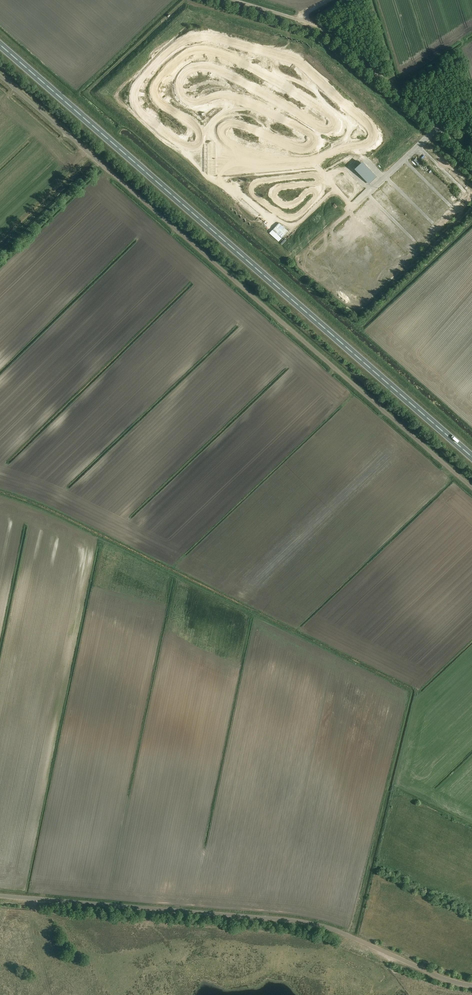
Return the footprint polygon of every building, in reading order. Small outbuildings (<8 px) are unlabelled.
[(363,159),(355,166),(360,172),(364,177),(368,183),(377,176),(373,170),(367,164),(363,159)] [(269,233),(273,236),(278,242),(285,235),(288,231),(281,224),(279,223),(269,233)]
